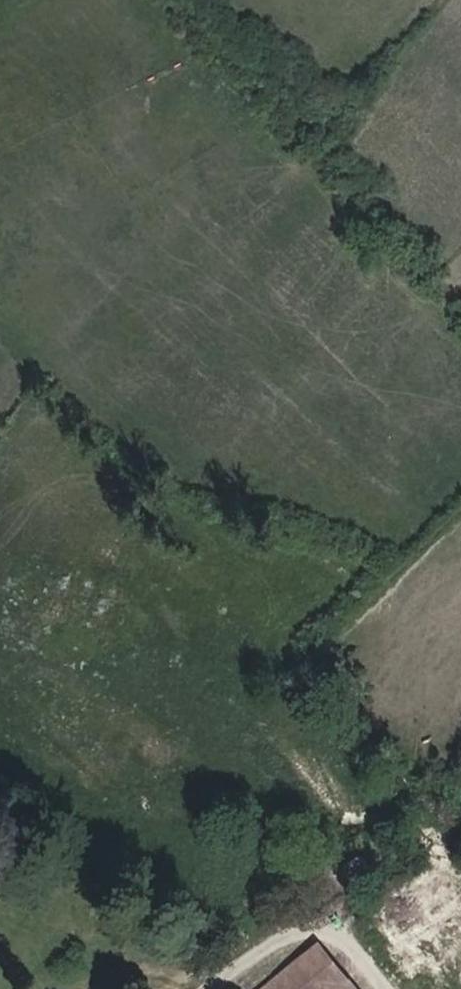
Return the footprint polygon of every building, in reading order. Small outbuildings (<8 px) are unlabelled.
[(319,943),(264,988),(356,988),(319,943)]
